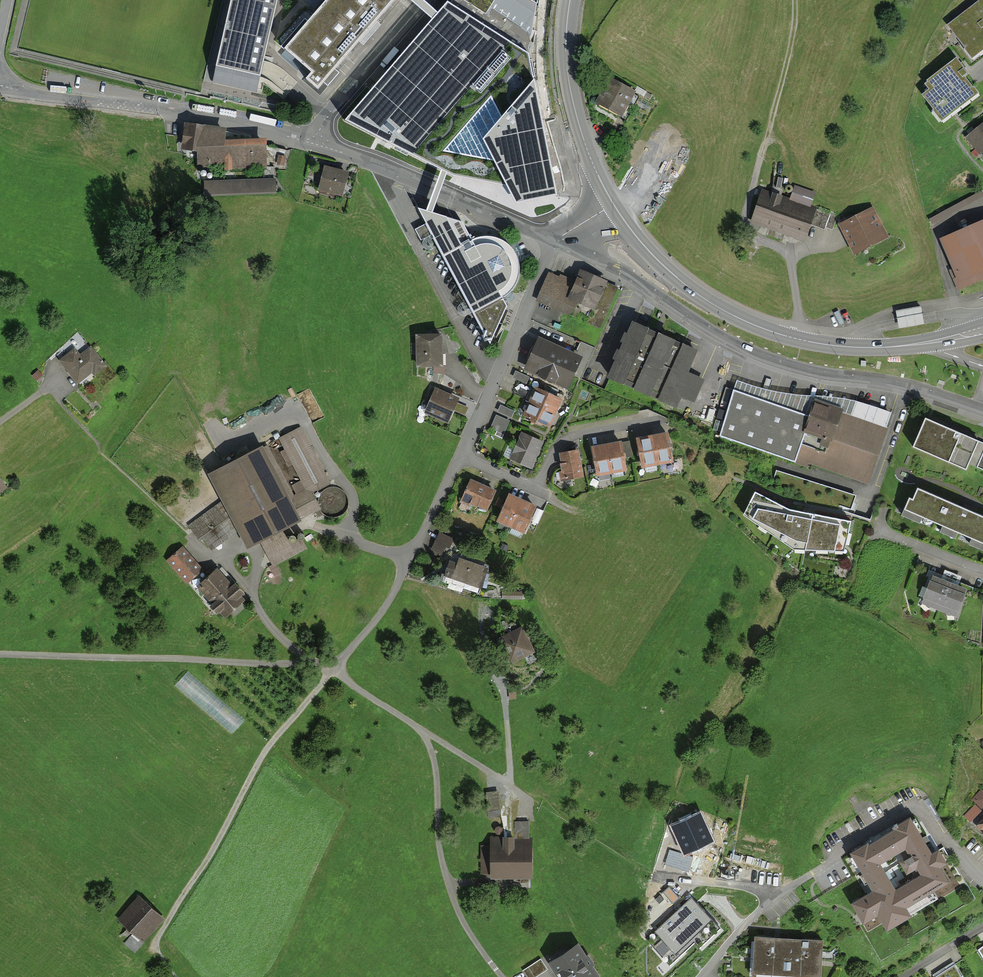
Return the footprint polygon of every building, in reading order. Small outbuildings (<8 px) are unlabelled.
[(257,94),(265,64),(282,0),(221,0),(200,79),(257,94)] [(284,46),(312,70),(306,77),(317,87),(364,37),(369,31),(398,0),(325,0),(284,46)] [(464,0),(454,0),(438,21),(433,28),(366,118),(433,162),(440,164),(447,166),(517,186),(489,129),(538,62),(537,32),(486,14),(464,0)] [(414,0),(401,0),(433,28),(438,21),(414,0)] [(486,14),(495,0),(464,0),(486,14)] [(952,27),(977,60),(982,55),(982,3),(952,27)] [(926,97),(946,123),(981,97),(967,78),(969,76),(958,61),(926,85),(932,93),(926,97)] [(565,182),(538,62),(489,129),(517,186),(524,199),(565,182)] [(615,78),(601,102),(629,117),(642,93),(615,78)] [(268,169),(269,143),(229,142),(230,127),(187,126),(186,144),(201,144),(200,167),(268,169)] [(974,137),(982,148),(982,130),(974,137)] [(440,164),(428,210),(435,213),(447,166),(440,164)] [(329,166),(322,188),(347,196),(354,174),(329,166)] [(278,178),(208,181),(209,194),(278,191),(278,178)] [(767,190),(756,219),(806,238),(818,209),(812,207),(816,197),(798,190),(794,200),(767,190)] [(928,219),(932,227),(982,202),(982,195),(982,192),(928,219)] [(877,207),(845,225),(860,250),(891,232),(877,207)] [(428,210),(419,208),(490,342),(507,306),(502,295),(510,291),(516,281),(517,269),(515,253),(507,242),(495,236),(481,236),(473,241),(463,221),(435,213),(428,210)] [(947,237),(965,279),(982,272),(982,222),(947,237)] [(584,267),(577,282),(571,295),(581,300),(601,308),(613,280),(584,267)] [(552,271),(540,299),(575,314),(581,300),(571,295),(577,282),(552,271)] [(925,306),(900,310),(903,327),(927,323),(925,306)] [(635,320),(608,376),(682,412),(698,379),(687,373),(698,350),(635,320)] [(449,334),(423,336),(424,365),(451,363),(449,334)] [(542,337),(529,366),(575,386),(587,357),(542,337)] [(79,346),(64,359),(84,380),(98,368),(104,375),(115,366),(98,346),(87,356),(79,346)] [(439,388),(429,411),(453,421),(463,398),(439,388)] [(736,389),(721,434),(797,460),(799,457),(813,416),(736,389)] [(560,401),(536,391),(531,403),(555,413),(560,401)] [(818,399),(813,416),(799,457),(872,482),(890,429),(847,414),(848,409),(818,399)] [(555,413),(531,403),(526,415),(550,425),(555,413)] [(497,414),(511,419),(514,410),(501,405),(497,414)] [(490,430),(505,435),(510,419),(495,414),(490,430)] [(926,418),(914,445),(980,473),(982,466),(982,442),(926,418)] [(215,544),(244,526),(253,544),(265,539),(275,559),(304,545),(293,524),(311,515),(308,509),(323,502),(317,491),(329,485),(301,430),(285,438),(310,488),(295,495),(270,445),(217,472),(230,498),(191,522),(201,538),(208,533),(215,544)] [(522,436),(512,459),(530,467),(541,444),(522,436)] [(666,436),(652,439),(657,464),(671,462),(666,436)] [(652,439),(638,441),(643,467),(657,464),(652,439)] [(620,445),(606,448),(611,473),(625,470),(620,445)] [(606,448),(593,450),(598,476),(611,473),(606,448)] [(577,453),(561,456),(564,473),(561,474),(563,480),(582,476),(577,453)] [(11,484),(0,470),(0,493),(11,484)] [(475,478),(466,498),(490,509),(499,490),(475,478)] [(920,483),(908,510),(982,544),(982,510),(920,483)] [(757,491),(746,513),(796,548),(850,551),(859,521),(799,511),(757,491)] [(522,504),(510,498),(499,522),(511,527),(522,504)] [(534,509),(522,504),(511,527),(523,533),(534,509)] [(432,549),(446,555),(454,538),(439,532),(432,549)] [(185,548),(172,559),(191,581),(204,570),(185,548)] [(494,566),(458,553),(450,577),(486,590),(494,566)] [(219,572),(200,588),(226,617),(245,600),(219,572)] [(924,604),(939,610),(949,586),(933,580),(924,604)] [(939,610),(955,616),(964,592),(949,586),(939,610)] [(532,653),(521,631),(500,642),(510,663),(532,653)] [(187,671),(175,686),(233,734),(245,719),(187,671)] [(964,816),(970,821),(982,808),(982,789),(982,788),(972,800),(976,803),(964,816)] [(501,815),(499,792),(487,792),(488,816),(501,815)] [(707,814),(680,826),(692,851),(718,838),(707,814)] [(902,828),(860,853),(882,890),(863,901),(875,920),(891,911),(900,925),(921,913),(915,904),(956,879),(948,866),(951,864),(944,851),(939,854),(917,817),(901,827),(902,828)] [(496,839),(496,874),(534,874),(535,839),(496,839)] [(681,854),(668,857),(672,870),(685,867),(681,854)] [(125,919),(146,939),(166,917),(144,898),(125,919)] [(758,975),(798,976),(825,976),(827,942),(760,939),(758,975)] [(556,963),(566,976),(603,976),(606,974),(584,943),(556,963)] [(528,976),(535,976),(548,970),(542,959),(523,969),(528,976)] [(941,976),(967,976),(959,965),(941,976)]
